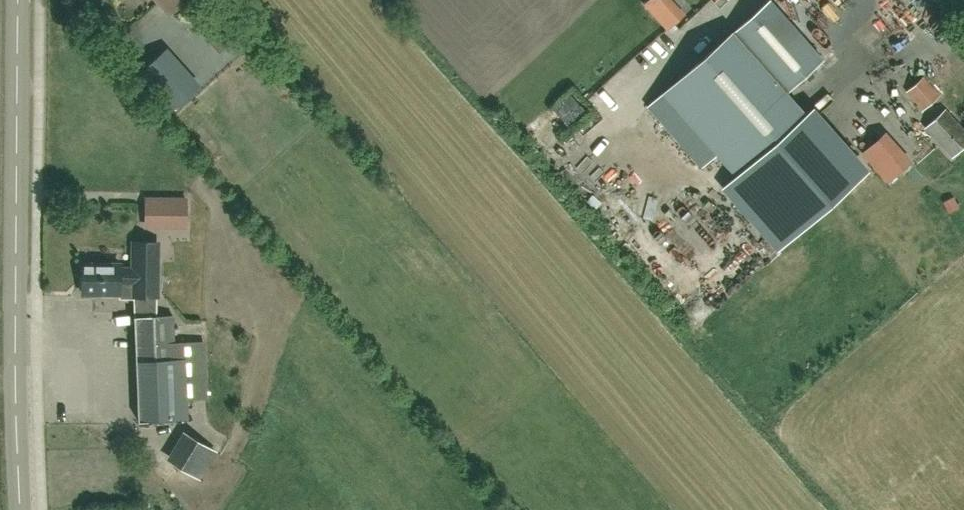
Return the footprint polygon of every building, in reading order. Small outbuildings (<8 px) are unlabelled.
[(182,0),(159,0),(169,12),(182,0)] [(662,92),(788,236),(858,174),(786,91),(822,59),(785,17),(795,8),(803,18),(823,0),(788,0),(778,9),(770,0),(768,0),(662,92)] [(217,4),(197,21),(222,49),(241,32),(217,4)] [(658,18),(667,28),(680,16),(671,6),(658,18)] [(192,91),(158,53),(135,73),(170,111),(192,91)] [(929,77),(911,92),(929,112),(947,97),(929,77)] [(963,153),(963,123),(953,109),(928,127),(953,161),(963,153)] [(890,181),(908,165),(882,135),(864,151),(890,181)] [(188,195),(145,195),(145,222),(188,222),(188,195)] [(126,292),(126,295),(157,294),(155,238),(132,239),(133,265),(119,266),(119,262),(82,264),(83,293),(126,292)] [(141,309),(162,308),(161,300),(140,300),(141,309)] [(173,315),(134,316),(138,421),(187,419),(184,342),(174,342),(173,315)] [(213,449),(193,437),(176,464),(196,477),(213,449)]
